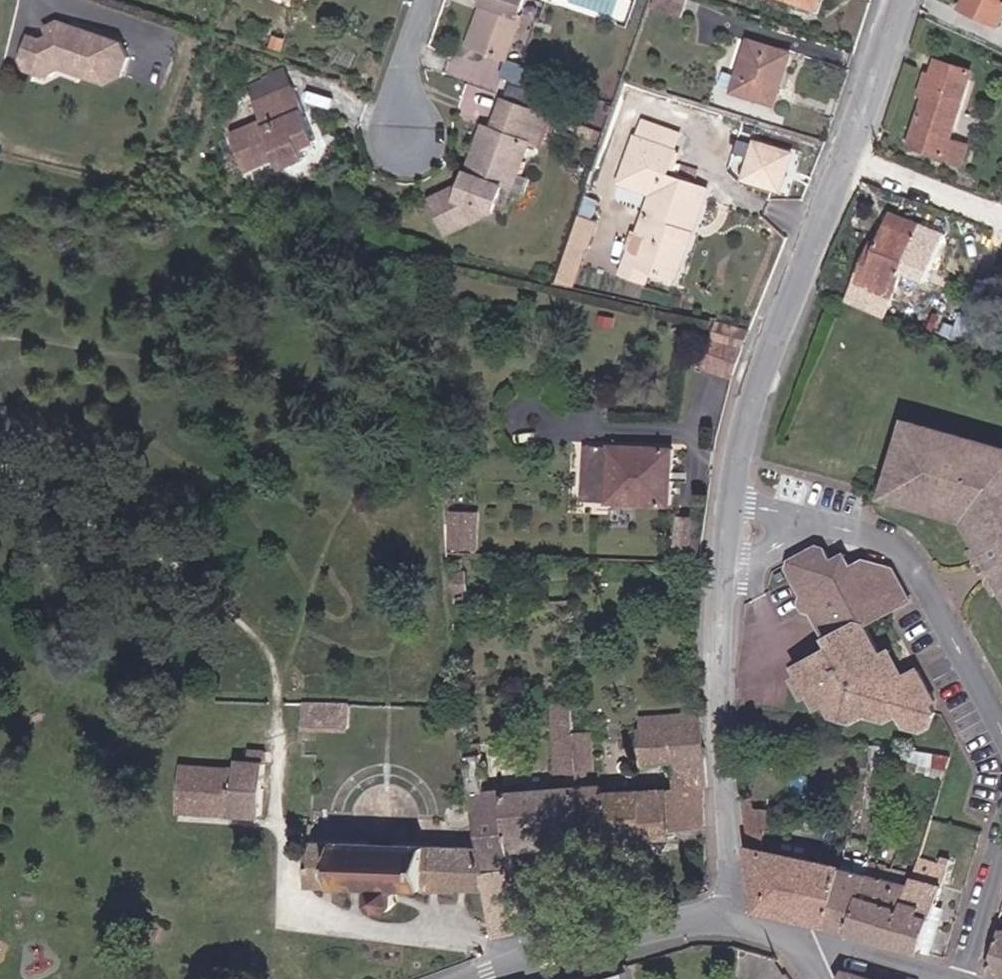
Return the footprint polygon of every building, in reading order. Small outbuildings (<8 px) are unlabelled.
[(481,3),(488,5),(474,47),(505,58),(520,15),(518,15),(523,0),(482,0),(481,3)] [(651,7),(681,17),(687,0),(653,0),(651,7)] [(957,11),(995,28),(1001,13),(1001,0),(962,0),(957,11)] [(467,45),(474,47),(488,5),(481,3),(467,45)] [(121,39),(106,33),(57,19),(26,34),(16,64),(46,77),(59,67),(104,83),(122,78),(129,54),(121,39)] [(748,41),(732,91),(774,104),(789,54),(748,41)] [(922,142),(920,152),(960,164),(965,147),(947,141),(969,73),(934,62),(930,76),(925,74),(917,98),(921,99),(909,138),(922,142)] [(260,121),(230,133),(245,170),(276,156),(280,167),(303,158),(300,146),(315,140),(291,85),(253,101),(260,121)] [(589,100),(579,96),(574,111),(583,114),(589,100)] [(536,145),(546,114),(501,98),(489,129),(482,127),(466,170),(472,172),(469,183),(463,181),(462,182),(430,198),(448,234),(492,213),(502,185),(511,157),(506,155),(513,136),(528,142),(536,145)] [(642,123),(638,137),(673,151),(679,137),(642,123)] [(511,188),(528,142),(513,136),(506,155),(511,157),(502,185),(511,188)] [(673,151),(638,137),(635,136),(618,182),(652,195),(659,198),(652,217),(644,214),(637,234),(645,238),(640,253),(630,249),(625,262),(650,271),(668,278),(676,254),(683,257),(707,189),(666,174),(673,151)] [(906,147),(920,152),(922,142),(909,138),(906,147)] [(788,154),(754,144),(744,178),(779,189),(788,154)] [(472,172),(466,170),(463,181),(469,183),(472,172)] [(659,198),(652,195),(644,214),(652,217),(659,198)] [(873,254),(867,251),(853,280),(893,297),(923,226),(891,213),(878,245),(873,254)] [(596,222),(579,216),(570,243),(587,250),(596,222)] [(645,238),(637,234),(632,233),(627,248),(630,249),(640,253),(645,238)] [(871,241),(867,251),(873,254),(878,245),(871,241)] [(674,281),(683,257),(676,254),(668,278),(674,281)] [(645,282),(650,271),(625,262),(621,273),(645,282)] [(824,293),(814,288),(811,297),(819,301),(824,293)] [(954,335),(967,341),(973,327),(960,320),(954,335)] [(907,419),(891,496),(934,507),(950,431),(907,419)] [(950,431),(934,507),(966,515),(980,518),(976,532),(981,542),(967,550),(974,563),(983,564),(988,562),(992,570),(987,572),(984,580),(991,593),(1001,587),(1001,444),(950,431)] [(669,508),(670,452),(611,451),(609,506),(669,508)] [(980,518),(966,515),(976,532),(980,518)] [(446,517),(448,544),(461,543),(460,518),(446,517)] [(818,547),(793,561),(792,572),(805,597),(812,597),(820,611),(818,619),(836,651),(801,670),(805,678),(798,682),(809,702),(816,698),(824,712),(833,707),(839,719),(862,726),(874,720),(927,737),(936,724),(938,710),(933,702),(937,698),(920,667),(910,673),(895,682),(881,656),(888,652),(871,621),(913,598),(896,566),(872,561),(857,569),(830,563),(824,549),(818,547)] [(857,569),(872,561),(853,556),(849,551),(843,554),(824,549),(830,563),(857,569)] [(974,563),(984,580),(987,572),(992,570),(988,562),(983,564),(974,563)] [(449,564),(451,607),(461,608),(461,599),(464,598),(464,577),(460,576),(459,563),(449,564)] [(812,597),(805,597),(802,603),(809,617),(818,619),(820,611),(812,597)] [(895,682),(910,673),(897,647),(888,652),(881,656),(895,682)] [(457,703),(457,708),(468,709),(468,700),(457,703)] [(353,706),(301,703),(301,726),(351,729),(353,706)] [(515,742),(459,748),(463,804),(473,851),(479,878),(512,872),(509,853),(559,849),(557,817),(578,816),(574,728),(573,703),(548,704),(551,777),(568,776),(569,792),(502,798),(501,790),(516,788),(515,742)] [(694,705),(644,710),(645,721),(702,715),(700,712),(694,705)] [(574,728),(578,816),(581,848),(666,840),(667,832),(701,829),(699,790),(707,789),(702,715),(645,721),(633,722),(636,763),(670,762),(673,792),(599,798),(598,791),(588,791),(587,774),(592,773),(590,727),(574,728)] [(936,767),(939,756),(925,751),(922,763),(936,767)] [(943,769),(947,757),(939,756),(936,767),(943,769)] [(234,762),(233,770),(178,766),(174,814),(258,820),(262,764),(234,762)] [(750,802),(743,802),(758,909),(830,926),(845,872),(770,854),(766,816),(751,813),(750,802)] [(557,817),(559,849),(572,848),(576,891),(587,890),(581,848),(578,816),(557,817)] [(403,893),(482,895),(479,878),(473,851),(317,847),(314,889),(376,892),(372,898),(372,908),(380,918),(393,919),(397,917),(402,910),(403,893)] [(940,865),(918,858),(910,887),(893,946),(922,955),(936,909),(950,860),(942,857),(940,865)] [(867,877),(851,932),(893,946),(910,887),(901,884),(904,873),(890,870),(888,881),(881,879),(883,869),(869,865),(867,877)] [(482,895),(490,936),(524,930),(512,872),(479,878),(482,895)] [(845,872),(830,926),(851,932),(867,877),(845,872)] [(922,955),(933,958),(946,912),(936,909),(922,955)] [(988,975),(999,978),(1001,978),(1001,932),(1001,931),(988,975)]
